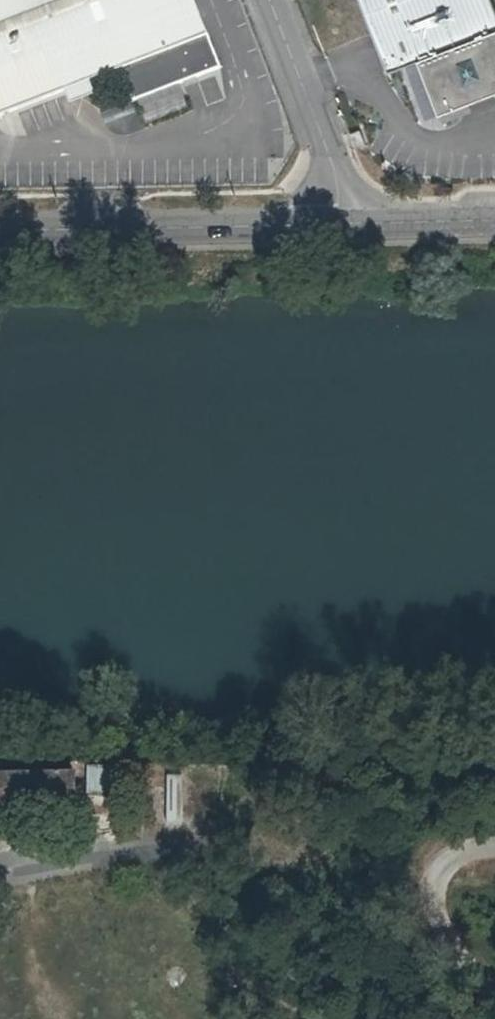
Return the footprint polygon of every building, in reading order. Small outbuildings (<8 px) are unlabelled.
[(66,94),(90,85),(122,74),(133,102),(218,72),(192,0),(0,0),(0,117),(66,94)] [(421,65),(439,113),(442,121),(486,105),(494,101),(494,1),(494,0),(361,0),(391,77),(421,65)] [(90,85),(66,94),(71,108),(95,98),(90,85)] [(361,129),(351,133),(356,148),(367,144),(361,129)] [(83,764),(83,792),(102,792),(102,764),(83,764)] [(0,774),(0,802),(71,800),(70,771),(0,774)] [(178,822),(178,774),(145,773),(144,821),(178,822)] [(119,797),(108,798),(109,826),(120,826),(119,797)]
